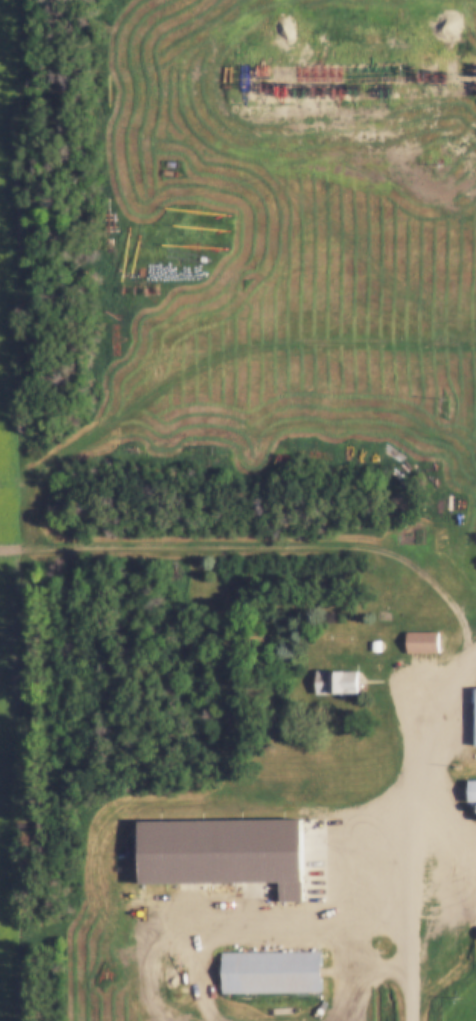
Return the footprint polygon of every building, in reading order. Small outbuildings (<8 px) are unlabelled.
[(243,60),(475,53),(475,94),(244,101),(243,60)] [(406,626),(438,626),(438,646),(406,646),(406,626)] [(314,664),(356,665),(356,688),(314,688),(314,664)] [(467,773),(475,773),(475,795),(467,795),(467,773)] [(157,857),(157,876),(188,876),(188,857),(157,857)] [(222,949),(320,948),(320,988),(222,989),(222,949)]
